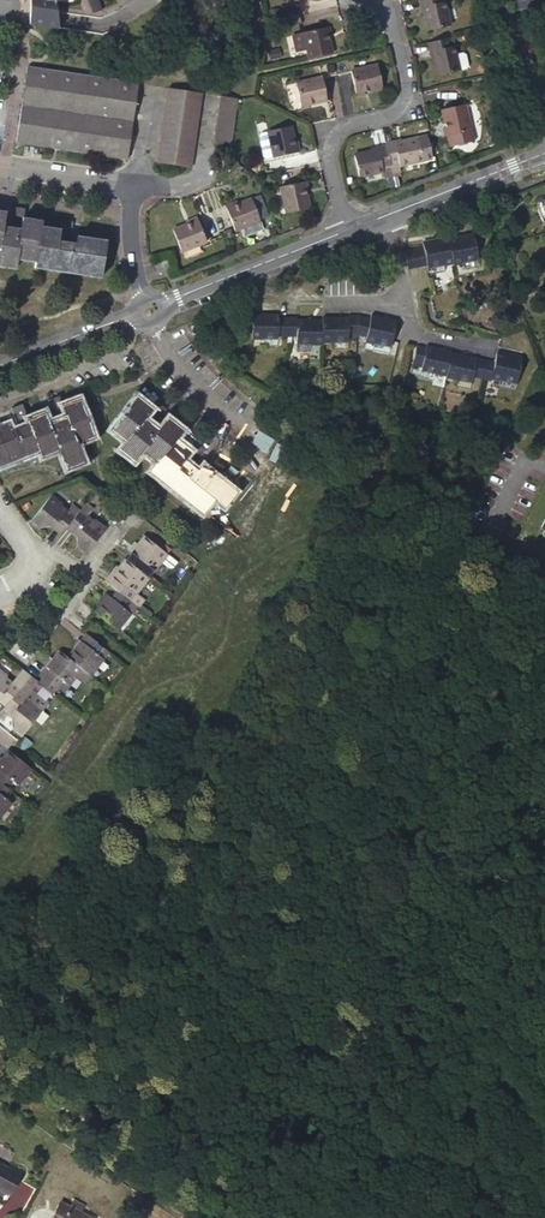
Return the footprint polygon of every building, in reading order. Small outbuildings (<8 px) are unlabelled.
[(30,23),(58,28),(54,0),(30,0),(30,23)] [(98,0),(90,0),(93,12),(100,10),(98,0)] [(422,13),(424,13),(427,30),(450,25),(445,1),(442,2),(442,0),(418,0),(422,13)] [(514,8),(544,1),(544,0),(512,0),(514,8)] [(308,58),(332,53),(328,35),(326,27),(302,32),(303,33),(306,49),(308,58)] [(306,49),(303,33),(292,36),(296,51),(306,49)] [(449,37),(427,42),(431,58),(433,57),(436,74),(459,69),(456,53),(454,45),(451,46),(449,37)] [(456,53),(459,69),(467,68),(469,65),(466,53),(463,51),(456,53)] [(350,70),(355,94),(364,92),(382,88),(377,65),(350,70)] [(138,84),(27,67),(21,104),(15,142),(126,159),(138,84)] [(326,100),(321,77),(295,82),(300,106),(308,104),(326,100)] [(168,88),(156,163),(190,168),(202,93),(168,88)] [(212,142),(230,145),(237,99),(220,96),(212,142)] [(465,104),(441,110),(445,127),(447,136),(449,145),(474,139),(465,104)] [(273,158),(296,152),(294,144),(290,126),(267,131),(273,158)] [(259,133),(257,136),(262,157),(265,159),(273,158),(267,131),(259,133)] [(400,139),(385,143),(385,145),(392,172),(402,170),(401,166),(423,160),(432,158),(427,134),(417,137),(401,141),(400,139)] [(392,172),(385,145),(371,149),(371,150),(354,154),(360,177),(382,171),(384,177),(393,175),(392,172)] [(285,213),(309,208),(305,190),(303,181),(280,187),(285,213)] [(536,198),(544,220),(544,195),(536,198)] [(260,221),(251,198),(237,204),(226,208),(234,231),(260,221)] [(72,222),(60,220),(59,229),(40,226),(41,220),(23,217),(24,209),(12,207),(10,223),(10,226),(3,225),(3,221),(5,211),(0,210),(0,268),(15,270),(17,260),(34,262),(33,269),(101,279),(106,240),(77,236),(76,239),(76,243),(69,242),(69,238),(72,222)] [(186,224),(198,220),(196,216),(184,221),(186,224)] [(172,230),(181,252),(206,242),(198,220),(186,224),(172,230)] [(479,265),(473,234),(448,239),(452,264),(462,263),(463,268),(479,265)] [(447,237),(422,242),(423,246),(403,250),(407,268),(426,265),(428,275),(445,272),(444,266),(452,264),(448,239),(447,237)] [(166,260),(155,263),(157,273),(168,271),(166,260)] [(287,336),(287,317),(277,317),(277,314),(252,314),(252,339),(264,339),(264,345),(277,345),(277,336),(287,336)] [(359,315),(348,315),(348,318),(322,318),(322,319),(322,342),(334,342),(334,349),(347,349),(347,335),(356,335),(359,315)] [(370,317),(359,315),(356,335),(367,337),(366,342),(374,343),(373,350),(389,353),(395,319),(371,315),(370,317)] [(426,346),(426,348),(417,346),(412,365),(421,367),(419,376),(432,379),(434,373),(446,376),(451,352),(452,352),(438,348),(426,346)] [(495,362),(485,360),(481,379),(490,381),(491,378),(500,380),(498,387),(514,391),(522,357),(497,351),(495,362)] [(485,360),(451,352),(446,376),(446,377),(457,380),(456,387),(469,390),(472,377),(481,379),(485,360)] [(47,418),(44,411),(27,418),(21,404),(10,408),(16,424),(18,428),(12,430),(10,426),(9,423),(0,426),(0,468),(40,452),(40,454),(58,447),(59,451),(66,469),(85,462),(78,445),(76,441),(94,434),(80,397),(63,404),(60,396),(47,400),(53,416),(55,420),(48,422),(47,418)] [(205,451),(195,443),(190,450),(175,438),(182,430),(167,417),(160,426),(157,429),(152,425),(155,422),(165,409),(155,401),(150,408),(136,396),(109,430),(123,441),(117,450),(132,462),(140,451),(143,448),(158,460),(156,464),(149,472),(201,513),(213,498),(221,504),(234,488),(203,464),(200,468),(195,463),(205,451)] [(94,434),(76,441),(78,445),(95,438),(94,434)] [(59,451),(58,447),(40,454),(42,458),(59,451)] [(140,451),(156,464),(158,460),(143,448),(140,451)] [(234,488),(221,504),(224,507),(237,491),(234,488)] [(67,511),(60,506),(61,505),(50,496),(30,521),(39,529),(40,527),(49,526),(60,535),(65,528),(79,511),(71,505),(67,511)] [(93,521),(86,516),(92,509),(85,503),(79,511),(65,528),(75,536),(77,545),(75,547),(84,554),(105,529),(94,520),(93,521)] [(536,530),(544,534),(544,511),(536,530)] [(167,554),(144,536),(137,544),(131,552),(135,555),(129,563),(145,575),(151,568),(154,570),(167,554)] [(129,550),(131,552),(137,544),(135,542),(129,550)] [(115,590),(130,602),(135,595),(148,578),(145,575),(129,563),(125,559),(118,568),(112,576),(116,579),(111,586),(115,590)] [(110,574),(112,576),(118,568),(116,566),(110,574)] [(110,574),(104,581),(111,586),(116,579),(112,576),(110,574)] [(94,612),(117,630),(130,613),(136,606),(133,604),(130,602),(115,590),(110,597),(107,595),(101,603),(94,612)] [(101,603),(107,595),(105,594),(98,602),(101,603)] [(135,595),(130,602),(133,604),(138,597),(135,595)] [(74,649),(67,658),(82,669),(90,676),(103,659),(97,654),(103,647),(89,637),(84,643),(80,640),(74,649)] [(74,649),(80,640),(78,639),(71,647),(74,649)] [(90,676),(82,669),(67,658),(59,651),(52,659),(46,667),(49,669),(43,677),(39,683),(52,693),(56,687),(63,693),(76,677),(84,684),(90,676)] [(44,665),(46,667),(52,659),(50,657),(44,665)] [(0,671),(0,702),(5,706),(16,691),(29,675),(21,670),(11,683),(5,678),(6,676),(0,671)] [(56,687),(52,693),(59,699),(63,693),(56,687)] [(30,703),(23,698),(23,697),(16,691),(5,706),(2,709),(12,718),(13,727),(12,729),(22,737),(42,711),(31,702),(30,703)] [(37,694),(31,702),(42,711),(48,703),(37,694)] [(9,789),(15,782),(18,785),(31,768),(7,750),(1,759),(0,760),(0,783),(9,789)] [(15,782),(9,789),(11,791),(13,792),(18,785),(15,782)] [(11,802),(6,798),(11,791),(9,789),(0,783),(0,816),(11,802)] [(0,1164),(0,1188),(9,1193),(22,1171),(9,1165),(8,1168),(0,1164)] [(73,1200),(69,1206),(81,1213),(84,1206),(73,1200)] [(51,1217),(91,1217),(81,1213),(69,1206),(60,1201),(51,1217)]
